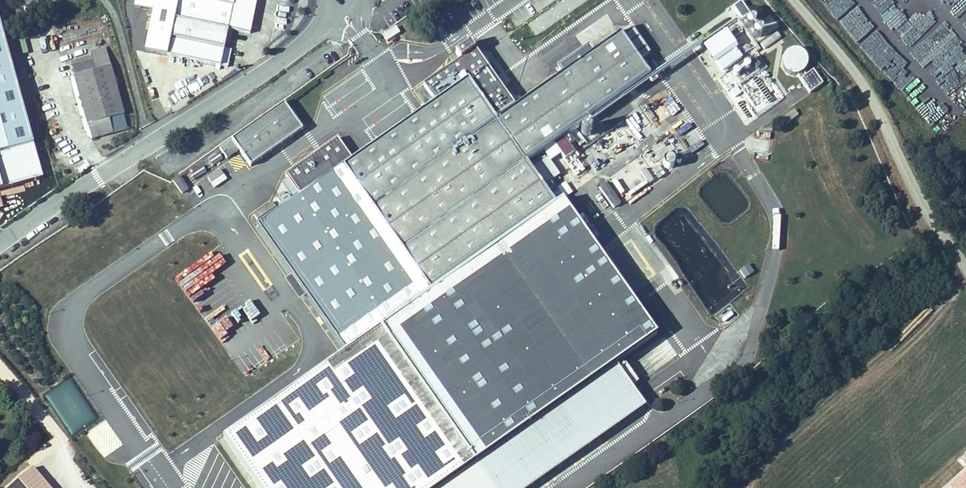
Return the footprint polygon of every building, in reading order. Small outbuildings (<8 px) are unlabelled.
[(164,36),(160,53),(228,68),(231,50),(224,49),(228,29),(250,34),(257,0),(179,0),(175,18),(171,37),(164,36)] [(170,17),(175,18),(179,0),(174,0),(170,17)] [(742,2),(733,8),(742,22),(751,16),(742,2)] [(765,14),(751,33),(764,42),(778,24),(765,14)] [(436,103),(257,227),(343,350),(371,330),(466,466),(609,366),(649,339),(526,163),(650,77),(639,61),(650,53),(632,27),(514,108),(475,52),(425,87),(436,103)] [(160,53),(164,36),(155,34),(152,52),(160,53)] [(722,76),(745,60),(727,35),(704,51),(722,76)] [(127,129),(106,48),(91,52),(92,57),(72,63),(75,76),(74,76),(88,125),(89,125),(92,138),(127,129)] [(780,65),(796,83),(812,69),(796,51),(780,65)] [(744,121),(781,98),(755,55),(718,78),(744,121)] [(810,96),(823,86),(813,72),(800,81),(810,96)] [(284,103),(220,148),(227,159),(239,150),(251,166),(303,130),(284,103)] [(179,176),(173,181),(182,194),(188,189),(179,176)] [(606,183),(600,188),(614,208),(620,204),(606,183)] [(748,266),(739,272),(745,280),(754,275),(748,266)] [(609,366),(466,466),(371,330),(343,350),(216,437),(252,487),(521,487),(638,407),(609,366)] [(2,487),(49,487),(30,465),(2,487)] [(945,487),(965,487),(965,470),(945,487)]
